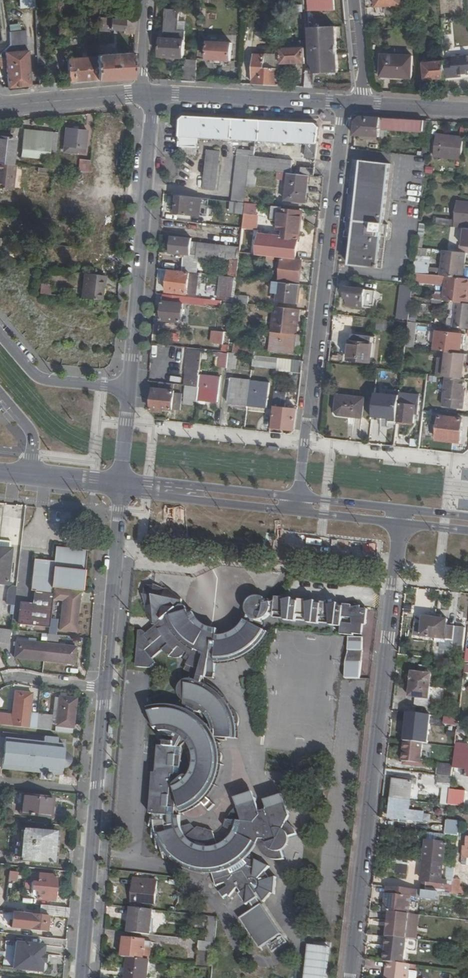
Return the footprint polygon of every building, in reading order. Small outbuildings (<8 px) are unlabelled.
[(19,9),(33,9),(33,0),(19,0),(19,9)] [(335,12),(334,0),(317,0),(314,0),(307,0),(308,14),(335,12)] [(377,8),(402,6),(401,0),(376,0),(377,8)] [(466,12),(464,0),(443,0),(444,14),(466,12)] [(181,12),(167,10),(165,39),(163,38),(161,56),(184,58),(186,33),(179,32),(180,22),(181,12)] [(27,30),(27,22),(31,22),(31,19),(12,20),(13,31),(27,30)] [(136,21),(111,20),(111,30),(125,30),(125,33),(136,34),(136,21)] [(314,66),(314,74),(333,72),(334,63),(335,62),(335,52),(338,52),(338,50),(336,51),(335,26),(309,28),(311,63),(312,64),(314,66)] [(9,87),(31,86),(29,50),(24,51),(22,31),(8,32),(9,37),(9,42),(8,45),(6,48),(6,57),(7,65),(9,87)] [(199,40),(198,58),(231,60),(232,42),(199,40)] [(282,49),(283,64),(306,63),(306,48),(282,49)] [(134,53),(96,55),(96,57),(97,79),(132,77),(134,53)] [(447,79),(462,77),(462,75),(467,75),(467,55),(453,56),(453,58),(445,59),(445,62),(447,79)] [(255,79),(255,84),(281,86),(281,69),(278,69),(266,68),(266,56),(254,56),(254,79),(255,79)] [(266,68),(278,69),(278,56),(266,56),(266,68)] [(97,79),(96,57),(69,59),(68,82),(97,81),(97,79)] [(412,58),(383,57),(383,79),(411,80),(412,58)] [(427,80),(447,79),(445,62),(425,63),(427,80)] [(305,74),(305,87),(314,87),(314,74),(305,74)] [(254,141),(256,122),(213,119),(186,116),(184,119),(182,145),(199,147),(200,137),(254,141)] [(356,122),(354,136),(362,136),(370,137),(382,138),(382,130),(417,132),(417,129),(426,129),(427,122),(362,118),(356,122)] [(265,122),(256,122),(254,141),(307,145),(306,159),(317,160),(319,130),(315,126),(265,122)] [(431,122),(427,122),(426,129),(417,129),(417,132),(425,132),(425,134),(430,135),(431,122)] [(86,129),(66,127),(65,144),(84,145),(86,129)] [(22,150),(50,152),(51,132),(51,131),(23,129),(22,150)] [(55,159),(58,133),(51,132),(50,152),(50,158),(55,159)] [(14,164),(15,154),(12,153),(13,137),(0,135),(0,162),(14,164)] [(462,160),(464,139),(438,136),(436,158),(462,160)] [(199,147),(182,145),(182,153),(199,154),(199,147)] [(50,158),(50,152),(22,150),(22,156),(50,158)] [(221,152),(208,150),(203,190),(217,191),(221,152)] [(234,203),(247,204),(251,170),(253,157),(253,153),(240,152),(234,203)] [(256,157),(253,157),(251,170),(289,174),(291,174),(292,162),(256,157)] [(90,173),(91,161),(91,160),(81,159),(79,171),(81,171),(90,173)] [(380,270),(383,241),(388,241),(389,228),(385,227),(391,165),(362,161),(351,267),(380,270)] [(5,188),(13,189),(16,164),(14,164),(0,162),(0,187),(5,188)] [(308,177),(314,177),(315,170),(304,168),(303,176),(308,177)] [(308,177),(303,176),(291,174),(289,174),(285,201),(305,203),(308,177)] [(202,199),(178,196),(176,213),(201,215),(202,199)] [(459,202),(455,227),(466,229),(467,229),(467,203),(459,202)] [(247,204),(245,228),(244,236),(255,237),(256,233),(258,216),(256,215),(258,205),(247,204)] [(301,239),(303,210),(272,207),(271,219),(280,220),(279,229),(287,229),(287,238),(301,239)] [(418,248),(423,249),(426,225),(420,224),(418,248)] [(255,237),(244,236),(242,247),(242,253),(260,255),(262,233),(256,233),(255,237)] [(177,256),(181,256),(185,257),(185,254),(190,254),(192,254),(193,242),(193,239),(174,236),(173,252),(177,252),(177,256)] [(206,259),(241,263),(242,253),(242,247),(193,242),(192,254),(190,254),(185,254),(185,257),(181,256),(180,270),(195,272),(196,258),(206,259)] [(418,248),(415,274),(430,275),(433,250),(423,249),(418,248)] [(464,279),(467,254),(462,254),(444,252),(441,276),(447,277),(464,279)] [(205,273),(206,259),(196,258),(195,272),(205,273)] [(305,262),(285,259),(283,280),(302,282),(305,262)] [(199,275),(171,271),(169,291),(197,294),(199,275)] [(107,283),(107,275),(86,273),(83,297),(103,300),(105,283),(107,283)] [(414,282),(446,285),(445,302),(457,303),(467,305),(467,280),(464,279),(447,277),(441,276),(430,275),(415,274),(414,282)] [(239,278),(223,276),(220,298),(237,300),(237,295),(239,278)] [(283,283),(275,282),(273,300),(280,301),(282,284),(283,283)] [(41,292),(53,294),(54,285),(42,284),(41,292)] [(301,287),(282,284),(280,301),(299,303),(301,287)] [(366,290),(348,287),(347,298),(350,298),(349,305),(365,306),(366,290)] [(249,296),(237,295),(237,300),(236,303),(249,304),(249,296)] [(184,305),(163,303),(162,319),(182,321),(184,305)] [(249,304),(236,303),(235,310),(248,311),(249,304)] [(467,330),(467,305),(457,303),(455,328),(467,330)] [(298,335),(301,310),(277,307),(274,332),(298,335)] [(417,323),(410,323),(407,347),(415,348),(418,323),(417,323)] [(212,330),(211,343),(225,343),(225,330),(212,330)] [(296,354),(298,335),(274,332),(273,340),(272,340),(272,352),(296,354)] [(448,352),(461,353),(463,335),(439,332),(437,351),(448,352)] [(374,343),(352,341),(350,358),(371,361),(374,343)] [(239,353),(256,355),(257,346),(240,344),(239,353)] [(202,386),(203,375),(201,375),(203,352),(189,351),(188,358),(192,359),(191,375),(187,375),(186,384),(189,385),(195,386),(202,386)] [(220,367),(229,368),(230,354),(222,352),(220,367)] [(230,354),(229,368),(236,368),(238,353),(230,352),(230,354)] [(463,379),(465,354),(461,353),(448,352),(447,359),(446,377),(449,377),(463,379)] [(279,370),(280,358),(256,355),(254,367),(279,370)] [(304,373),(305,361),(280,358),(279,370),(304,373)] [(446,377),(447,359),(440,358),(438,376),(446,377)] [(202,386),(200,398),(220,400),(222,377),(203,375),(202,386)] [(449,377),(446,408),(464,410),(465,401),(464,401),(466,379),(463,379),(449,377)] [(230,402),(250,404),(253,381),(233,379),(230,402)] [(253,381),(250,404),(269,406),(272,383),(253,381)] [(174,383),(161,382),(160,388),(154,387),(152,409),(164,410),(164,409),(174,410),(176,393),(176,390),(174,390),(174,383)] [(187,399),(200,401),(200,398),(202,386),(195,386),(189,385),(187,399)] [(176,393),(174,410),(183,411),(185,393),(176,393)] [(401,398),(375,395),(373,419),(398,421),(400,403),(401,398)] [(366,399),(340,396),(337,415),(364,418),(366,399)] [(400,403),(398,421),(415,424),(417,405),(400,403)] [(297,429),(300,409),(277,407),(275,427),(297,429)] [(451,437),(463,439),(466,419),(442,416),(439,439),(450,441),(451,437)] [(0,550),(0,585),(5,586),(9,551),(0,550)] [(17,625),(47,629),(51,595),(53,596),(53,591),(81,594),(82,594),(86,553),(55,550),(53,564),(33,562),(30,594),(34,594),(33,606),(19,605),(17,625)] [(211,695),(210,692),(209,690),(208,689),(206,689),(206,685),(205,680),(215,680),(216,666),(218,649),(223,648),(226,645),(225,641),(223,638),(221,637),(217,637),(214,638),(212,643),(204,640),(198,636),(194,633),(190,630),(186,625),(185,621),(184,617),(182,614),(185,611),(182,608),(184,606),(182,601),(165,592),(164,594),(154,587),(153,588),(147,588),(145,590),(144,596),(143,597),(149,606),(147,608),(154,626),(156,627),(157,628),(147,636),(144,632),(139,632),(137,669),(150,671),(156,665),(152,661),(163,653),(169,659),(180,657),(183,651),(186,651),(184,658),(189,660),(184,669),(196,675),(195,681),(185,682),(183,683),(183,686),(186,689),(191,694),(188,696),(188,700),(187,701),(186,700),(171,711),(168,708),(164,706),(158,706),(153,707),(150,712),(148,715),(148,721),(150,725),(154,728),(156,730),(160,731),(165,737),(166,738),(163,739),(168,743),(166,744),(166,748),(159,747),(156,770),(156,774),(153,774),(150,814),(153,814),(153,818),(152,818),(149,825),(152,827),(151,837),(154,837),(156,847),(159,847),(161,854),(164,853),(166,851),(168,848),(177,857),(176,859),(184,864),(190,866),(197,869),(211,870),(212,874),(216,885),(225,883),(227,887),(219,892),(222,898),(227,896),(227,897),(235,888),(239,892),(237,894),(245,905),(256,897),(254,893),(256,892),(263,901),(271,893),(274,893),(277,876),(270,878),(266,871),(271,866),(257,859),(255,861),(252,859),(249,856),(246,855),(245,853),(246,850),(242,847),(240,846),(235,848),(231,844),(227,849),(222,853),(221,849),(214,832),(199,828),(196,829),(192,825),(182,828),(182,816),(189,813),(196,809),(202,805),(209,812),(215,806),(210,800),(205,804),(197,795),(201,791),(206,787),(208,789),(212,788),(214,785),(215,782),(213,779),(210,776),(211,773),(214,773),(216,772),(218,770),(218,765),(222,761),(223,757),(222,754),(219,751),(216,751),(214,752),(210,741),(205,739),(203,741),(199,743),(197,740),(191,733),(196,726),(199,722),(197,720),(204,712),(206,712),(211,709),(216,719),(218,730),(212,734),(221,741),(227,742),(227,735),(231,734),(235,731),(238,727),(241,720),(238,712),(233,709),(231,709),(225,708),(223,704),(220,704),(218,694),(211,695)] [(81,594),(53,591),(53,596),(52,602),(63,602),(59,633),(76,635),(81,594)] [(331,609),(329,608),(326,609),(321,612),(317,609),(317,607),(317,604),(308,606),(303,608),(299,609),(294,607),(295,604),(295,603),(286,604),(277,604),(266,607),(265,602),(262,599),(257,597),(253,598),(249,600),(246,604),(244,608),(244,611),(247,616),(250,619),(254,622),(261,625),(261,623),(270,618),(270,617),(275,617),(280,617),(280,621),(285,621),(286,621),(288,621),(288,622),(292,622),(292,620),(297,621),(297,622),(302,623),(308,623),(309,618),(313,618),(315,622),(319,622),(320,625),(327,626),(331,626),(331,621),(337,621),(337,624),(352,626),(363,627),(367,627),(367,622),(360,620),(361,612),(354,610),(352,610),(348,611),(344,614),(338,611),(339,609),(339,606),(333,607),(331,609)] [(355,610),(354,609),(352,607),(345,607),(344,609),(339,609),(338,611),(344,614),(348,611),(352,610),(354,610),(361,612),(360,620),(367,622),(368,612),(367,612),(365,610),(363,609),(358,609),(355,610)] [(188,614),(184,617),(185,621),(186,625),(190,630),(194,633),(198,636),(204,640),(212,643),(214,638),(217,637),(217,634),(218,632),(211,630),(202,626),(193,615),(191,617),(188,614)] [(433,638),(436,616),(431,615),(430,619),(424,618),(424,624),(415,624),(414,636),(433,638)] [(441,616),(436,616),(433,638),(440,639),(453,641),(455,628),(446,628),(447,620),(441,620),(441,616)] [(309,618),(308,623),(308,625),(320,626),(320,625),(319,622),(315,622),(313,618),(309,618)] [(331,621),(331,626),(331,628),(342,629),(341,637),(348,637),(350,637),(355,638),(355,636),(362,636),(363,627),(352,626),(337,624),(337,621),(331,621)] [(218,649),(216,666),(221,666),(229,665),(237,663),(243,661),(249,657),(257,651),(264,645),(269,635),(246,624),(246,628),(242,632),(237,636),(225,641),(226,645),(223,648),(218,649)] [(453,641),(440,639),(438,650),(462,653),(465,629),(455,628),(453,641)] [(0,630),(0,644),(9,645),(10,631),(0,630)] [(58,644),(58,637),(54,636),(48,636),(47,635),(46,643),(58,644)] [(349,651),(348,652),(345,663),(345,679),(345,680),(360,681),(361,653),(362,639),(350,639),(348,639),(349,651)] [(14,659),(44,662),(46,646),(15,643),(14,659)] [(46,646),(44,662),(73,665),(74,653),(74,650),(74,649),(46,646)] [(408,680),(407,686),(431,689),(433,668),(420,666),(419,675),(413,674),(412,680),(408,680)] [(209,690),(210,692),(211,695),(218,694),(220,704),(223,704),(225,708),(231,709),(228,704),(222,696),(218,693),(211,688),(206,685),(206,689),(208,689),(209,690)] [(431,689),(407,686),(407,691),(411,691),(410,698),(417,699),(416,707),(428,709),(431,689)] [(38,716),(29,715),(31,695),(15,693),(13,718),(0,716),(0,726),(36,730),(37,723),(38,716)] [(53,698),(52,716),(38,715),(38,716),(37,723),(50,724),(50,727),(56,727),(58,698),(53,698)] [(56,727),(72,729),(75,700),(63,699),(58,698),(56,727)] [(223,751),(221,743),(221,741),(212,734),(218,730),(216,719),(211,709),(206,712),(204,712),(197,720),(199,722),(196,726),(191,733),(197,740),(199,743),(203,741),(205,739),(210,741),(214,752),(216,751),(219,751),(222,754),(223,757),(222,761),(218,765),(218,770),(216,772),(214,773),(211,773),(210,776),(213,779),(215,782),(214,785),(212,788),(208,789),(206,787),(201,791),(197,795),(205,804),(210,800),(214,795),(217,790),(223,778),(224,775),(224,768),(224,761),(224,757),(223,751)] [(443,726),(457,728),(457,726),(457,720),(444,719),(443,726)] [(407,722),(405,742),(423,744),(425,729),(429,730),(430,723),(425,722),(425,724),(416,723),(407,722)] [(36,730),(49,732),(50,727),(50,724),(37,723),(36,730)] [(39,773),(38,779),(51,781),(52,774),(60,776),(60,769),(62,769),(65,767),(66,765),(67,763),(67,760),(67,757),(65,754),(62,754),(62,746),(55,746),(56,739),(43,738),(42,744),(24,742),(24,736),(13,735),(13,740),(0,739),(0,761),(2,761),(1,769),(11,770),(22,772),(22,771),(39,773)] [(423,744),(405,742),(403,762),(407,762),(406,766),(406,767),(419,768),(420,767),(425,767),(425,760),(421,760),(423,744)] [(467,778),(467,747),(455,745),(453,768),(466,769),(466,777),(467,778)] [(438,776),(451,778),(452,767),(437,766),(436,776),(438,776)] [(451,778),(438,776),(437,784),(450,786),(451,778)] [(395,780),(393,800),(411,802),(413,788),(417,788),(417,780),(413,780),(412,782),(395,780)] [(19,818),(19,815),(50,819),(52,799),(20,796),(20,795),(11,794),(7,798),(6,814),(9,818),(19,818)] [(282,821),(288,825),(291,818),(283,796),(265,802),(267,810),(262,813),(259,814),(253,794),(234,800),(237,808),(239,807),(242,807),(246,807),(251,809),(255,814),(258,822),(258,825),(255,825),(250,833),(242,830),(240,836),(235,833),(234,836),(231,839),(227,844),(224,847),(221,849),(222,853),(227,849),(231,844),(235,848),(240,846),(242,847),(246,850),(245,853),(246,855),(249,856),(252,859),(254,856),(252,854),(259,844),(260,838),(263,828),(266,832),(274,827),(272,823),(282,821)] [(411,802),(393,800),(391,819),(400,820),(400,822),(413,824),(413,822),(424,823),(424,812),(410,811),(411,802)] [(239,807),(237,808),(233,810),(230,813),(228,817),(228,821),(228,826),(231,826),(236,828),(235,832),(235,833),(240,836),(242,830),(250,833),(255,825),(258,825),(258,822),(255,814),(251,809),(246,807),(242,807),(239,807)] [(228,826),(228,821),(226,821),(225,829),(235,833),(235,832),(236,828),(231,826),(228,826)] [(294,829),(288,825),(282,821),(272,823),(274,827),(266,832),(263,828),(260,838),(259,844),(262,852),(266,856),(270,859),(277,862),(286,859),(282,850),(288,839),(298,835),(294,829)] [(447,822),(446,837),(459,838),(460,824),(447,822)] [(24,828),(20,860),(53,863),(56,831),(24,828)] [(428,835),(428,843),(445,845),(446,837),(428,835)] [(459,838),(446,837),(445,845),(428,843),(425,863),(443,865),(445,849),(449,849),(450,843),(458,844),(459,838)] [(455,866),(458,844),(450,843),(449,849),(445,849),(443,865),(455,866)] [(168,848),(166,851),(175,863),(179,866),(185,869),(196,872),(212,874),(211,870),(197,869),(190,866),(184,864),(176,859),(177,857),(168,848)] [(443,865),(425,863),(423,883),(427,883),(426,892),(452,895),(453,883),(441,882),(443,865)] [(396,872),(406,873),(407,865),(397,864),(396,872)] [(8,880),(17,881),(18,871),(9,870),(8,880)] [(39,875),(38,882),(33,882),(32,889),(37,889),(36,898),(54,901),(57,876),(39,875)] [(157,882),(135,880),(132,902),(155,904),(157,882)] [(467,897),(467,889),(460,888),(461,881),(454,880),(453,883),(452,895),(467,897)] [(418,891),(389,888),(386,912),(391,913),(412,915),(413,899),(417,899),(418,891)] [(256,897),(245,905),(230,916),(249,943),(245,946),(251,953),(262,945),(257,937),(276,924),(256,897)] [(68,919),(69,909),(41,905),(40,915),(48,917),(68,919)] [(152,911),(131,908),(129,933),(150,936),(152,911)] [(411,940),(418,941),(420,916),(416,915),(412,915),(391,913),(389,937),(409,940),(411,940)] [(45,933),(48,917),(40,915),(29,914),(27,930),(45,933)] [(208,942),(216,943),(218,918),(211,917),(208,942)] [(409,940),(389,937),(387,962),(389,963),(407,965),(409,940)] [(145,949),(146,941),(125,939),(123,957),(149,960),(151,949),(145,949)] [(213,968),(216,943),(208,942),(200,941),(198,966),(213,968)] [(41,945),(12,942),(9,967),(38,971),(39,961),(41,962),(42,954),(40,954),(41,945)] [(129,958),(127,977),(148,977),(150,961),(129,958)] [(389,963),(388,975),(389,975),(389,977),(411,977),(412,965),(409,965),(407,965),(389,963)]
